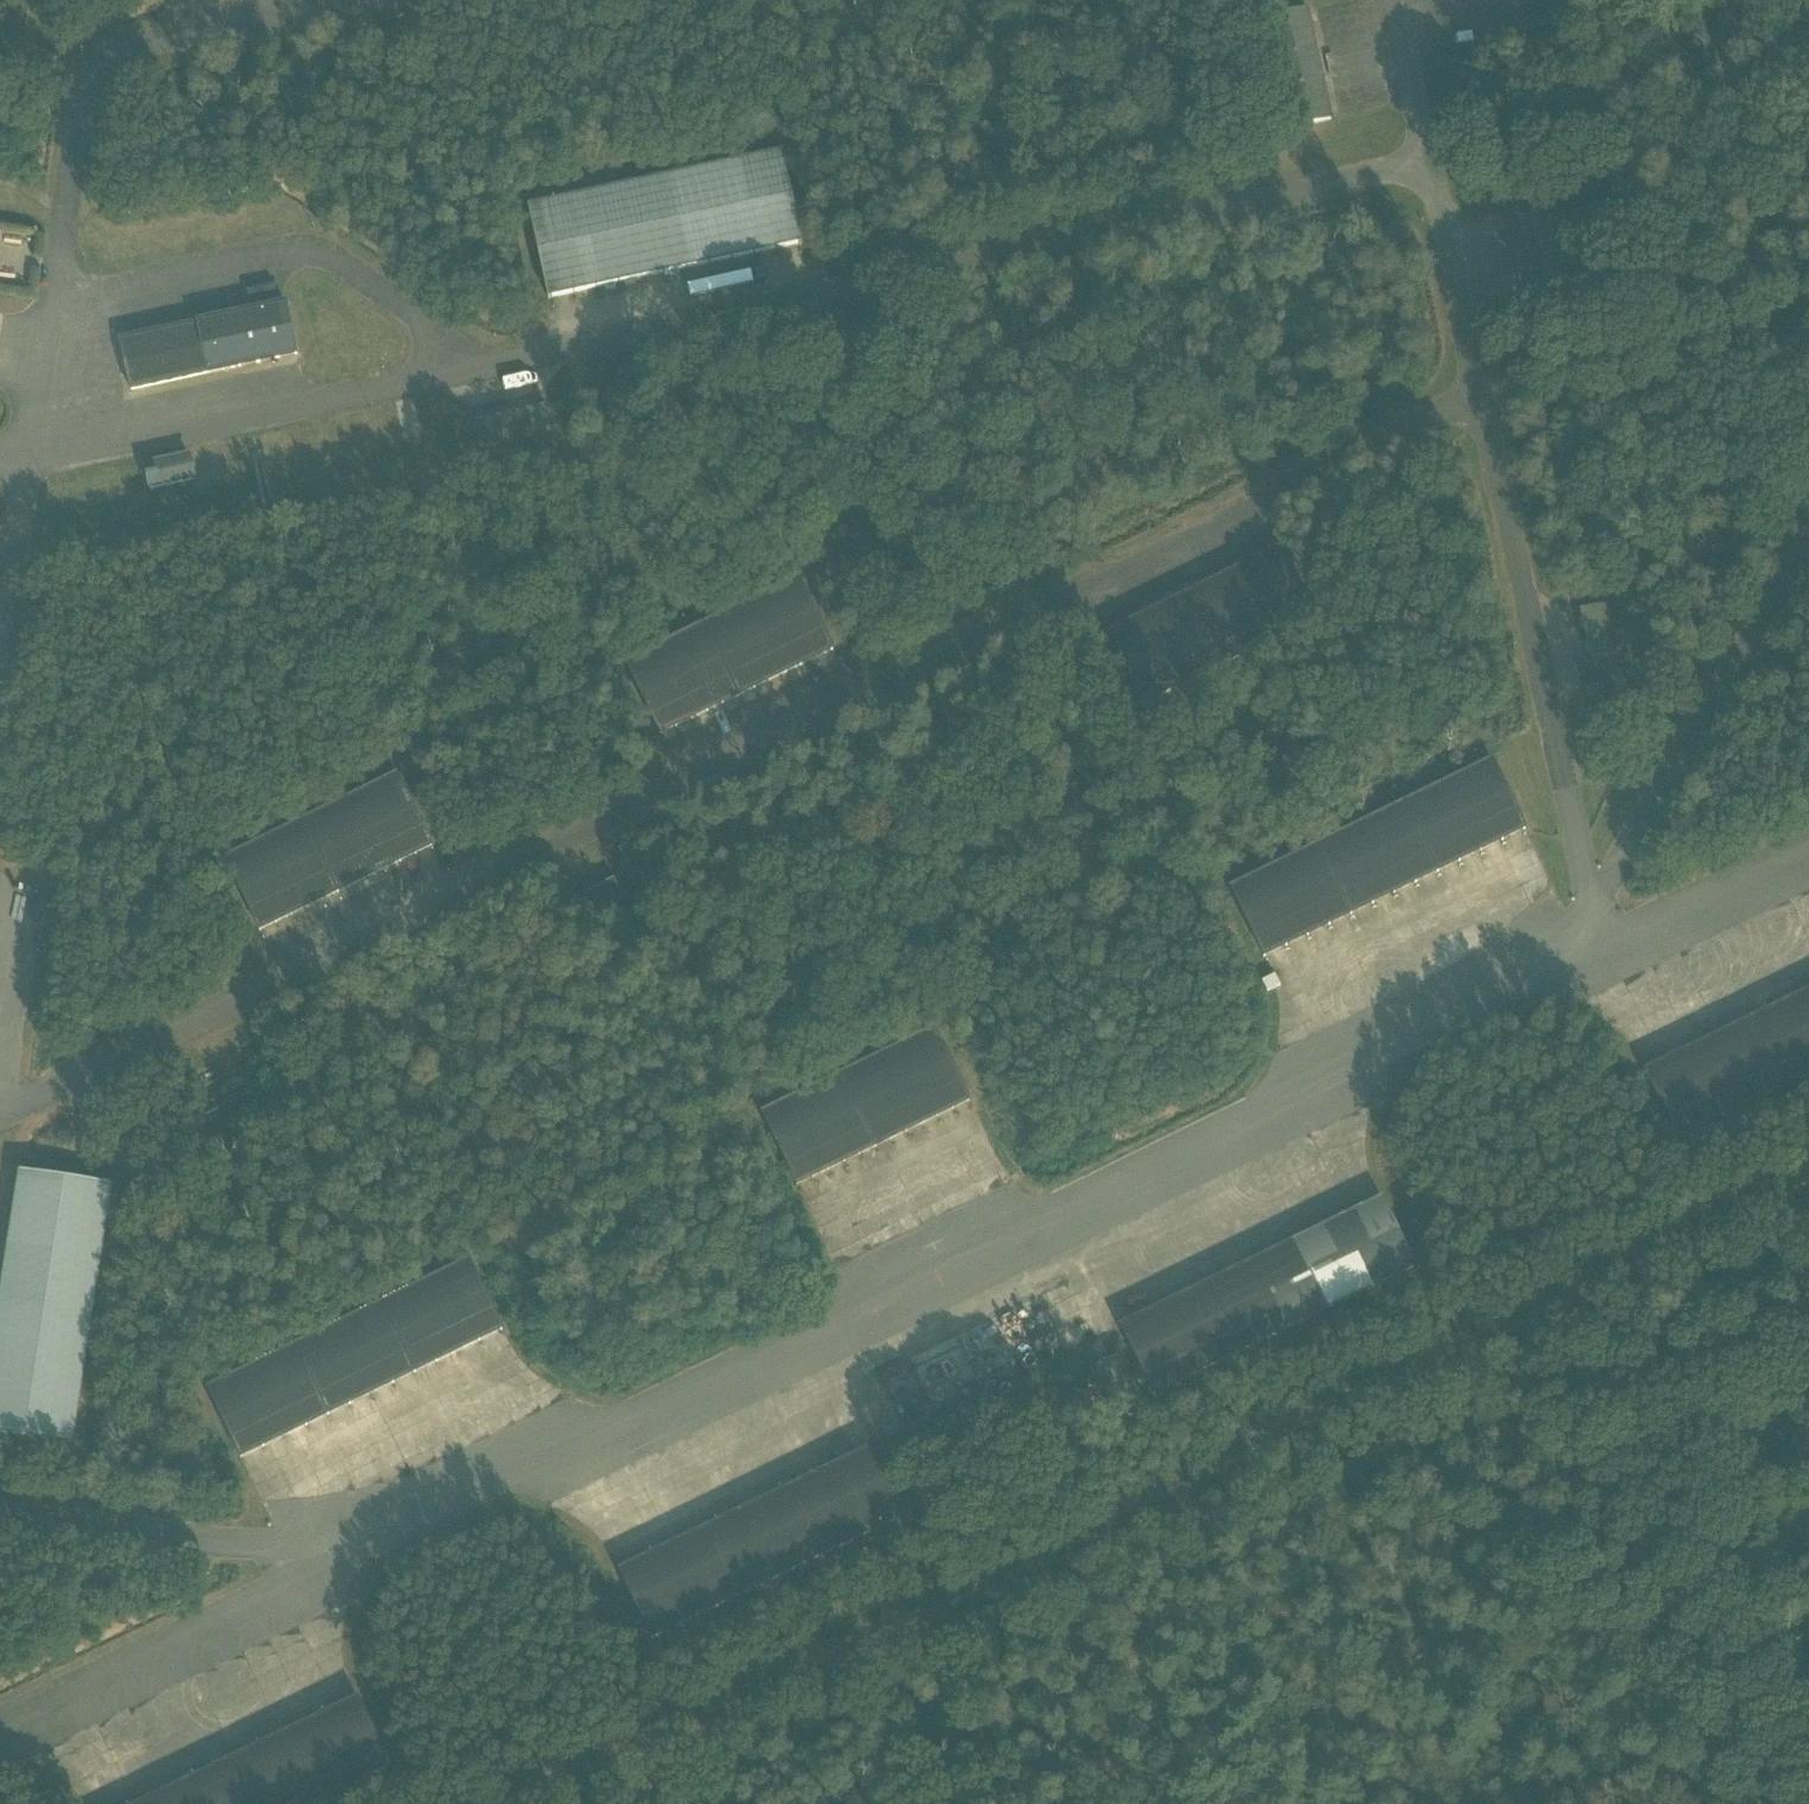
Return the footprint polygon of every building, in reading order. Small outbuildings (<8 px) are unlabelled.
[(1291,131),(1334,122),(1310,11),(1267,20),(1291,131)] [(551,301),(806,245),(786,154),(531,209),(551,301)] [(197,297),(123,316),(126,328),(200,309),(197,297)] [(300,356),(289,305),(199,325),(200,325),(123,342),(134,392),(211,375),(211,376),(300,356)] [(197,481),(192,458),(149,467),(154,491),(197,481)] [(1284,550),(1111,634),(1123,658),(1122,658),(1122,659),(1123,659),(1134,681),(1133,681),(1134,683),(1135,682),(1146,706),(1319,621),(1307,598),(1308,597),(1308,596),(1307,596),(1296,574),(1297,574),(1296,573),(1295,573),(1284,550)] [(1505,785),(1494,762),(1233,891),(1244,914),(1243,914),(1244,915),(1245,915),(1255,936),(1254,936),(1255,937),(1267,959),(1528,831),(1516,808),(1517,808),(1517,807),(1516,807),(1506,786),(1506,785),(1505,785)] [(251,910),(257,922),(263,933),(435,849),(424,825),(425,825),(424,823),(423,824),(412,802),(413,801),(412,800),(411,800),(400,777),(227,861),(239,885),(238,885),(239,887),(240,886),(250,908),(249,909),(250,910),(251,910)] [(617,883),(574,904),(582,920),(625,899),(617,883)] [(1646,1073),(1657,1095),(1657,1096),(1657,1097),(1658,1097),(1668,1117),(1667,1118),(1668,1119),(1669,1119),(1680,1141),(1808,1079),(1808,993),(1646,1073)] [(777,1140),(788,1162),(787,1163),(787,1164),(788,1164),(800,1187),(972,1103),(961,1079),(962,1079),(961,1078),(960,1078),(949,1056),(950,1055),(950,1054),(949,1055),(937,1031),(765,1116),(776,1139),(775,1139),(776,1141),(777,1140)] [(76,1446),(116,1188),(23,1173),(0,1322),(0,1434),(76,1446)] [(1395,1223),(1390,1212),(1384,1201),(1123,1328),(1134,1351),(1133,1351),(1134,1353),(1135,1352),(1145,1373),(1144,1373),(1144,1374),(1145,1374),(1156,1396),(1418,1270),(1407,1247),(1408,1246),(1407,1245),(1406,1246),(1396,1225),(1397,1224),(1396,1223),(1395,1223)] [(244,1460),(506,1333),(494,1310),(495,1310),(495,1309),(494,1309),(484,1288),(485,1288),(484,1286),(483,1287),(472,1264),(211,1391),(222,1414),(221,1415),(221,1416),(222,1415),(232,1436),(231,1437),(232,1438),(233,1437),(244,1460)] [(1118,1357),(1091,1370),(1113,1416),(1140,1404),(1118,1357)] [(947,1437),(962,1430),(957,1420),(942,1427),(947,1437)] [(906,1490),(906,1489),(916,1484),(906,1463),(896,1468),(895,1467),(894,1467),(883,1445),(621,1572),(632,1595),(632,1597),(633,1596),(643,1617),(642,1617),(643,1619),(644,1618),(655,1640),(916,1513),(906,1491),(906,1490)] [(366,1711),(360,1700),(146,1803),(321,1803),(394,1769),(383,1746),(383,1745),(383,1744),(382,1745),(372,1724),(373,1723),(372,1722),(371,1722),(366,1711)]
